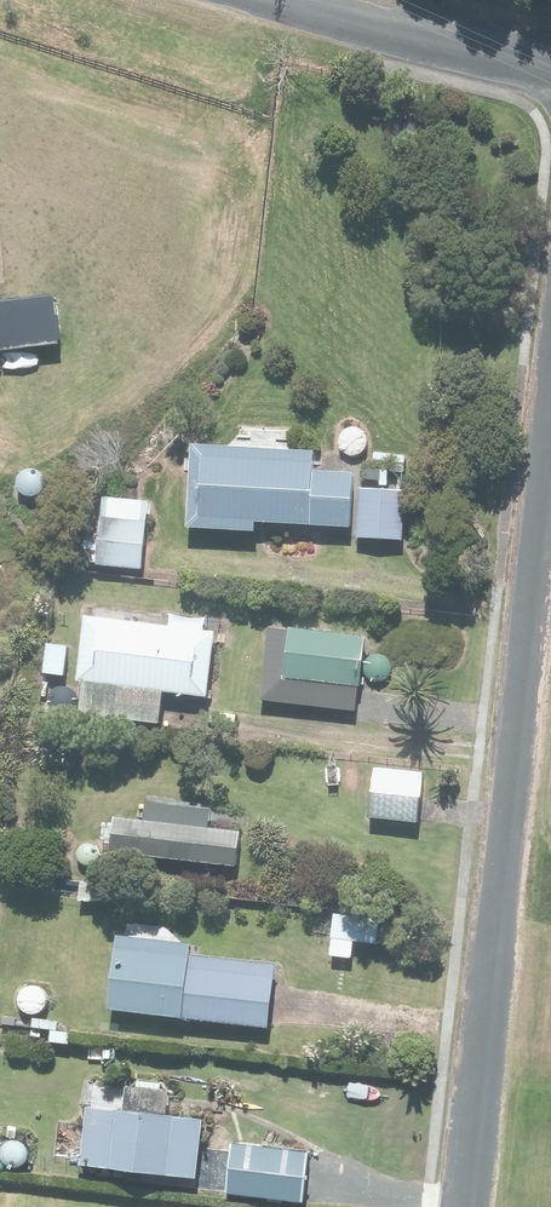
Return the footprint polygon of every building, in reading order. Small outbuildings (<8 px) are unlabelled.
[(0,302),(0,351),(64,344),(59,296),(0,302)] [(312,454),(190,445),(184,527),(255,532),(256,523),(345,530),(350,472),(311,469),(312,454)] [(402,493),(360,490),(357,536),(399,539),(402,493)] [(151,507),(103,499),(92,563),(140,571),(151,507)] [(76,680),(82,681),(78,712),(154,722),(158,691),(203,697),(211,637),(84,619),(76,680)] [(358,638),(263,632),(259,702),(354,708),(358,638)] [(418,774),(368,768),(363,814),(413,820),(418,774)] [(110,816),(106,845),(235,860),(238,831),(205,827),(207,809),(143,802),(141,820),(110,816)] [(380,923),(332,917),(330,938),(378,943),(380,923)] [(187,950),(115,941),(107,1008),(271,1027),(278,966),(186,955),(187,950)] [(202,1122),(87,1109),(81,1165),(195,1178),(202,1122)] [(301,1151),(236,1144),(230,1195),(296,1203),(301,1151)]
